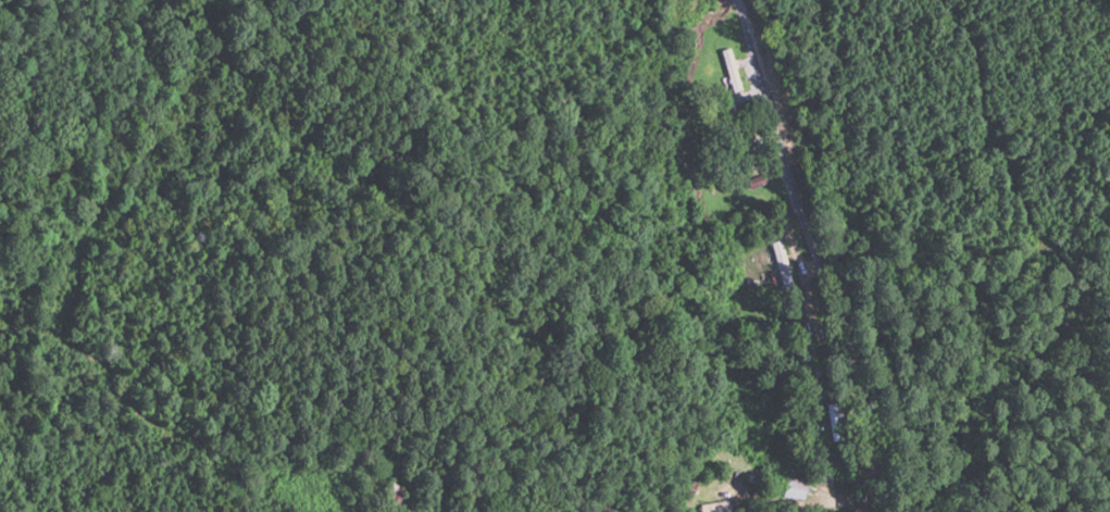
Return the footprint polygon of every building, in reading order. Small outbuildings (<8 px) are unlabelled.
[(720,50),(732,92),(740,90),(729,48),(720,50)] [(747,180),(750,189),(768,184),(765,174),(747,180)] [(769,242),(784,290),(794,287),(780,239),(769,242)] [(803,499),(806,473),(785,470),(782,497),(803,499)] [(392,481),(378,504),(391,511),(393,511),(407,490),(392,481)] [(702,511),(729,511),(728,501),(701,505),(702,511)]
